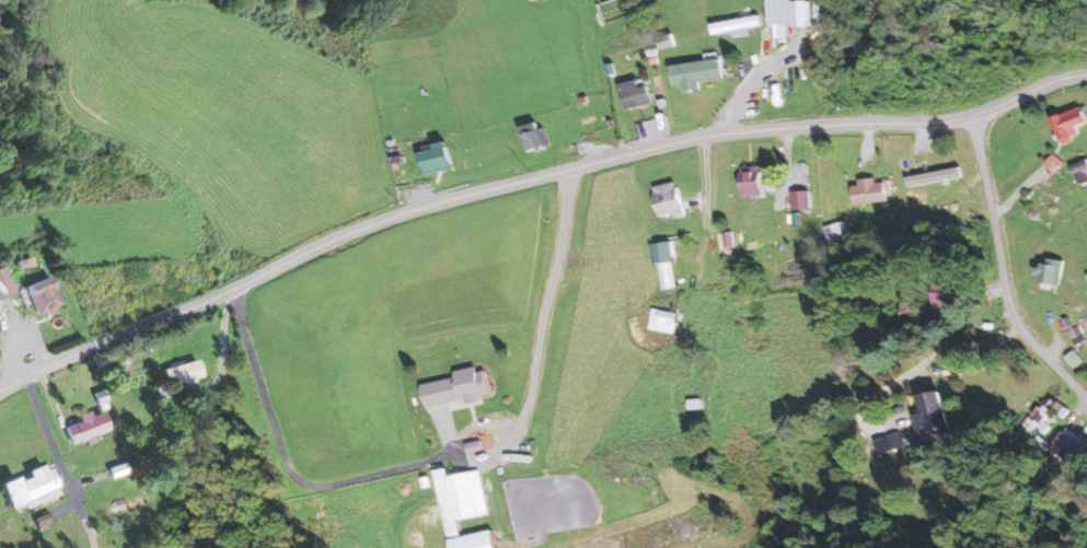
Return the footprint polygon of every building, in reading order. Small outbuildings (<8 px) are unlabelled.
[(769,26),(809,26),(809,0),(793,0),(769,0),(769,26)] [(699,82),(725,79),(722,59),(671,66),(673,86),(683,85),(684,92),(701,90),(699,82)] [(641,87),(639,80),(620,85),(625,110),(652,104),(648,86),(641,87)] [(1080,134),(1077,128),(1086,123),(1086,119),(1081,106),(1051,120),(1061,142),(1080,134)] [(526,152),(548,147),(542,123),(521,128),(526,152)] [(456,165),(443,142),(419,156),(431,178),(456,165)] [(1081,187),(1086,184),(1086,160),(1071,168),(1081,187)] [(739,197),(761,197),(761,167),(739,167),(739,197)] [(851,183),(854,205),(886,202),(884,179),(851,183)] [(662,221),(686,213),(675,182),(652,189),(662,221)] [(656,290),(675,289),(672,242),(653,244),(656,290)] [(1062,259),(1037,260),(1038,284),(1063,283),(1062,259)] [(11,293),(0,268),(0,298),(11,293)] [(61,306),(46,276),(22,288),(37,318),(61,306)] [(958,284),(932,284),(932,310),(944,310),(944,316),(958,316),(958,284)] [(674,311),(649,311),(649,331),(674,331),(674,311)] [(168,390),(202,378),(196,360),(162,371),(168,390)] [(457,379),(424,385),(428,408),(491,397),(486,367),(456,372),(457,379)] [(939,391),(917,396),(920,415),(914,416),(919,439),(948,433),(939,391)] [(1066,409),(1052,398),(1028,427),(1042,438),(1066,409)] [(76,416),(78,423),(64,427),(70,445),(109,431),(103,412),(90,417),(88,412),(76,416)] [(1086,448),(1086,446),(1068,427),(1050,445),(1070,465),(1086,448)] [(9,511),(59,487),(48,464),(25,474),(27,478),(16,483),(13,477),(0,483),(0,491),(9,511)] [(449,477),(448,469),(436,471),(450,547),(496,547),(493,530),(461,535),(459,520),(489,515),(481,471),(449,477)] [(149,505),(146,497),(124,503),(123,498),(105,503),(109,516),(149,505)]
